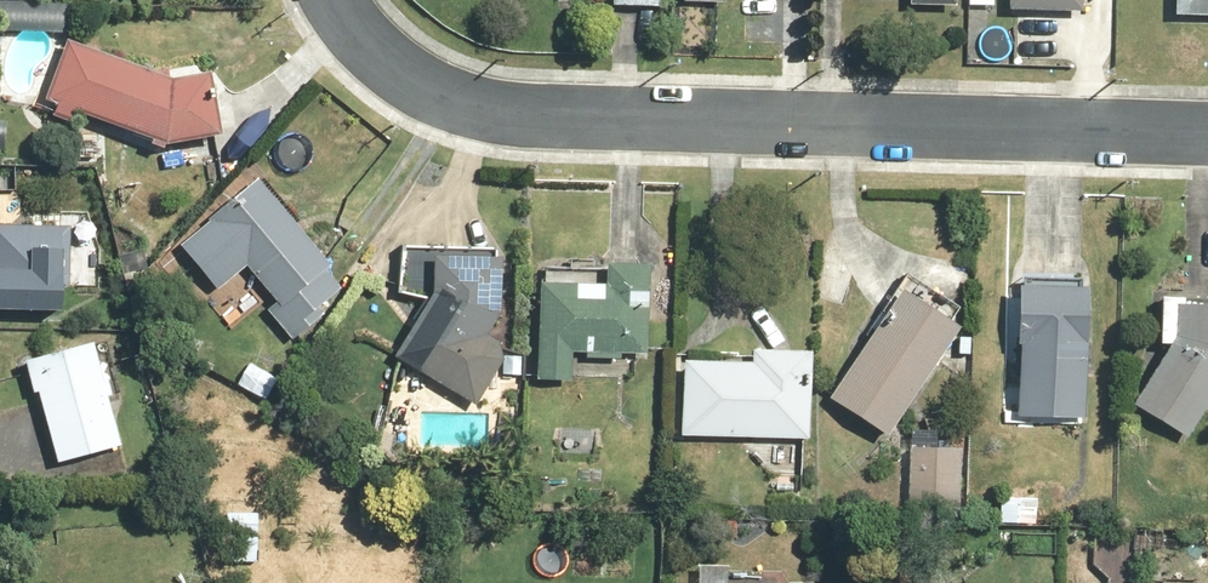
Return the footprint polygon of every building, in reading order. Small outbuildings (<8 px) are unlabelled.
[(612,6),(665,8),(665,0),(612,0),(612,6)] [(1009,9),(1082,11),(1082,0),(1009,0),(1009,9)] [(1174,15),(1207,16),(1207,0),(1175,0),(1174,15)] [(0,1),(0,34),(72,35),(73,2),(0,1)] [(167,80),(66,39),(41,102),(54,107),(51,116),(69,123),(73,111),(155,147),(217,135),(211,72),(167,80)] [(341,287),(255,181),(177,243),(216,292),(246,268),(274,303),(266,309),(291,340),(323,314),(318,305),(341,287)] [(70,312),(73,226),(14,224),(15,190),(0,189),(0,309),(70,312)] [(497,314),(499,256),(420,253),(403,261),(426,296),(392,358),(479,405),(509,351),(485,338),(497,314)] [(604,284),(536,281),(534,380),(571,381),(571,352),(585,352),(584,362),(619,362),(619,353),(646,354),(648,263),(605,262),(604,284)] [(965,287),(966,266),(923,264),(922,286),(965,287)] [(1005,409),(1005,421),(1085,423),(1087,288),(1015,287),(1012,409),(1005,409)] [(906,290),(831,396),(889,437),(957,343),(956,352),(970,353),(971,337),(961,336),(965,332),(906,290)] [(1172,305),(1171,341),(1131,400),(1183,436),(1207,401),(1207,306),(1172,305)] [(93,340),(22,359),(32,394),(37,393),(57,465),(123,446),(93,340)] [(678,437),(808,438),(810,351),(748,348),(748,361),(680,359),(678,437)] [(906,507),(956,509),(959,440),(910,437),(906,507)] [(1036,500),(998,497),(997,522),(1034,524),(1036,500)] [(266,510),(223,507),(220,564),(263,566),(266,510)] [(1142,535),(1085,534),(1085,581),(1142,581),(1142,535)]
